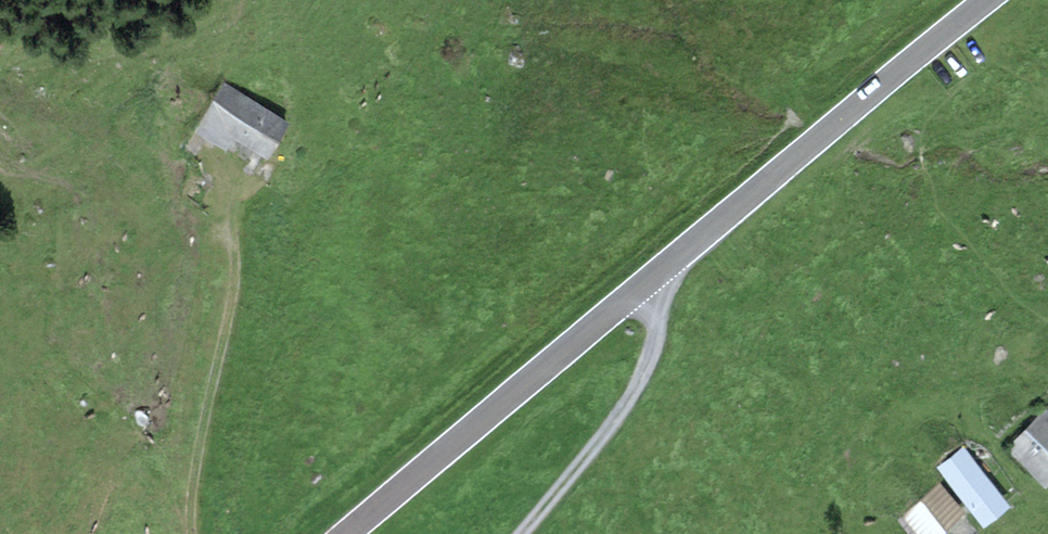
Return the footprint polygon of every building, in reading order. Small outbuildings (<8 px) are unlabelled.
[(225,155),(231,146),(261,166),(283,133),(223,93),(195,135),(225,155)] [(1014,449),(1047,482),(1047,414),(1014,449)] [(985,521),(1005,504),(964,453),(943,470),(985,521)] [(905,523),(914,533),(941,533),(963,517),(943,493),(905,523)]
